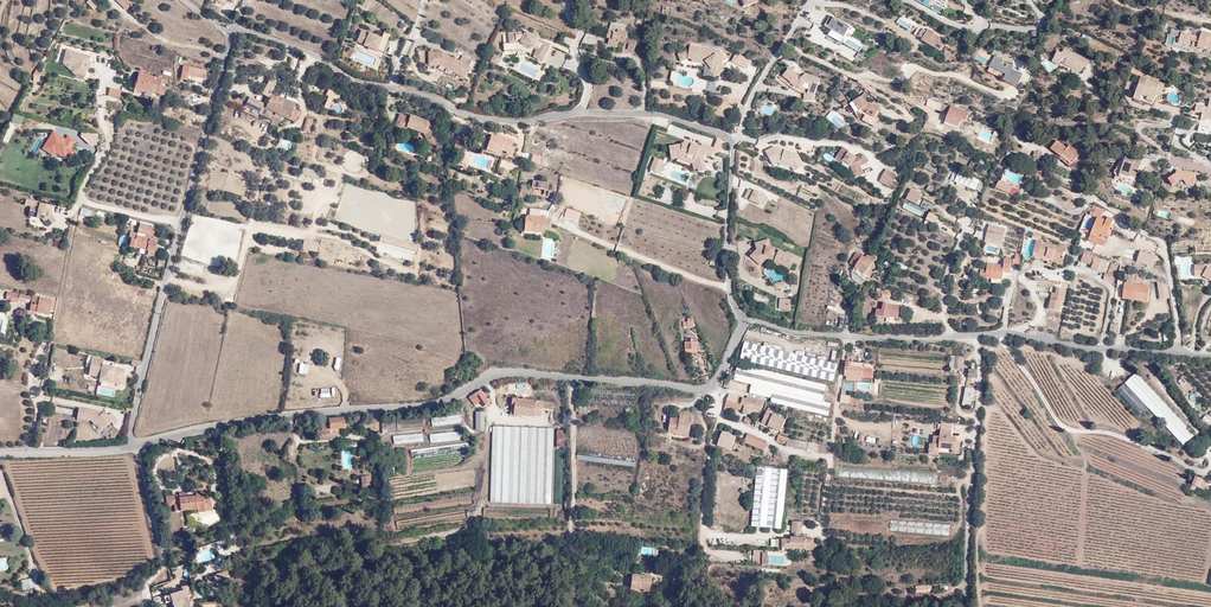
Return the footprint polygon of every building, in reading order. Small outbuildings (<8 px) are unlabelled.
[(116,0),(126,10),(129,7),(130,8),(132,7),(125,0),(116,0)] [(97,10),(90,2),(87,5),(94,13),(97,10)] [(851,27),(831,16),(825,26),(831,30),(828,35),(842,43),(851,27)] [(908,29),(911,25),(900,17),(896,22),(908,29)] [(611,22),(608,36),(607,38),(610,39),(608,45),(618,47),(619,42),(625,43),(623,52),(628,54),(628,52),(634,54),(637,39),(631,38),(631,39),(627,38),(628,32),(625,31),(626,25),(611,22)] [(929,27),(927,30),(920,25),(914,34),(922,39),(922,40),(940,51),(946,42),(946,41),(929,27)] [(860,26),(856,34),(866,39),(870,30),(860,26)] [(382,28),(378,38),(376,44),(387,47),(393,32),(382,28)] [(376,44),(378,38),(360,30),(355,39),(363,44),(362,46),(384,53),(387,47),(376,44)] [(584,31),(582,40),(600,46),(594,34),(584,31)] [(1203,31),(1202,31),(1196,49),(1204,51),(1205,48),(1210,50),(1210,33),(1203,31)] [(504,34),(505,50),(520,49),(535,55),(534,57),(543,61),(551,44),(539,39),(539,37),(527,32),(504,34)] [(720,49),(693,45),(690,45),(690,49),(678,54),(681,62),(688,59),(693,60),(692,62),(705,64),(715,78),(728,69),(723,61),(726,59),(720,49)] [(1087,67),(1090,60),(1064,48),(1061,52),(1057,49),(1053,60),(1057,62),(1065,57),(1067,59),(1065,64),(1081,72),(1084,67),(1087,67)] [(68,50),(64,62),(75,66),(79,67),(77,74),(85,76),(88,67),(88,66),(87,65),(88,62),(89,62),(90,61),(91,57),(74,52),(69,50),(68,50)] [(1000,58),(1002,54),(994,50),(992,54),(1000,58)] [(430,52),(430,64),(429,66),(441,66),(466,79),(472,68),(470,67),(473,62),(463,57),(461,61),(444,52),(430,52)] [(1014,65),(995,56),(990,66),(1006,74),(1003,79),(1017,87),(1023,74),(1012,69),(1014,65)] [(204,79),(206,71),(189,67),(183,65),(180,78),(186,79),(187,75),(204,79)] [(785,74),(783,76),(796,87),(803,89),(803,88),(809,90),(807,94),(814,96),(820,79),(805,74),(799,80),(799,76),(789,69),(787,71),(785,74)] [(135,89),(145,92),(152,93),(154,83),(150,81),(150,77),(139,75),(135,89)] [(150,81),(154,83),(152,93),(159,95),(164,96),(166,92),(167,92),(168,88),(166,88),(161,87),(162,80),(163,77),(157,76),(156,79),(150,77),(150,81)] [(1136,98),(1155,105),(1157,98),(1161,98),(1165,85),(1144,77),(1136,98)] [(111,80),(109,88),(121,91),(123,84),(111,80)] [(263,95),(270,99),(271,96),(270,95),(273,88),(268,85),(263,95)] [(122,92),(111,89),(109,97),(119,101),(122,92)] [(328,89),(325,96),(328,97),(323,108),(328,110),(333,99),(337,101),(340,94),(328,89)] [(279,98),(271,95),(271,96),(270,99),(266,108),(263,107),(264,105),(255,102),(251,110),(260,114),(260,115),(274,120),(275,116),(271,115),(272,112),(276,113),(279,114),(282,106),(281,106),(283,99),(279,98)] [(866,123),(875,127),(880,118),(877,116),(882,107),(874,103),(873,103),(868,97),(866,99),(864,96),(851,104),(857,115),(860,114),(866,123)] [(952,106),(951,105),(943,126),(958,131),(962,119),(966,121),(969,112),(971,113),(975,106),(956,98),(952,106)] [(1197,104),(1195,112),(1202,113),(1201,121),(1206,122),(1207,120),(1210,120),(1210,99),(1210,98),(1208,106),(1197,104)] [(297,104),(285,100),(283,99),(281,106),(282,106),(279,114),(276,113),(275,116),(274,120),(273,122),(280,125),(283,117),(295,123),(298,116),(301,117),(303,113),(299,112),(295,110),(297,104)] [(246,108),(251,110),(255,102),(249,100),(246,108)] [(14,114),(11,122),(20,125),(24,117),(14,114)] [(430,147),(438,143),(433,132),(431,133),(426,125),(428,122),(411,116),(410,118),(400,114),(397,123),(406,126),(406,128),(424,134),(430,147)] [(311,132),(314,120),(307,118),(306,121),(308,121),(305,132),(311,132)] [(406,126),(397,123),(395,129),(404,132),(406,128),(406,126)] [(69,150),(74,142),(67,137),(65,142),(52,134),(46,145),(52,149),(51,151),(55,153),(64,158),(66,154),(69,150)] [(459,134),(455,148),(464,151),(469,137),(459,134)] [(499,137),(493,135),(489,146),(503,151),(508,153),(507,155),(514,157),(517,149),(513,147),(515,141),(499,135),(499,137)] [(1047,144),(1069,165),(1079,155),(1071,145),(1066,148),(1055,137),(1047,144)] [(1148,145),(1138,140),(1136,143),(1146,149),(1148,145)] [(679,146),(668,148),(670,158),(677,156),(695,163),(696,171),(697,171),(698,174),(705,173),(703,161),(705,157),(706,157),(709,149),(701,146),(700,148),(688,143),(687,146),(683,145),(682,147),(679,146)] [(53,156),(55,153),(51,151),(52,149),(46,145),(43,150),(53,156)] [(503,151),(489,146),(488,150),(500,155),(503,151)] [(774,146),(766,151),(773,165),(778,163),(792,167),(794,172),(805,167),(798,153),(774,146)] [(842,147),(837,157),(836,158),(843,162),(843,161),(850,165),(856,178),(864,174),(861,166),(868,163),(864,153),(856,157),(847,152),(848,150),(842,147)] [(464,165),(465,161),(467,155),(462,153),(459,163),(464,165)] [(670,158),(671,161),(676,160),(692,165),(693,172),(696,171),(695,163),(677,156),(670,158)] [(1119,176),(1137,183),(1143,163),(1126,157),(1119,176)] [(650,171),(658,174),(663,161),(655,158),(650,171)] [(958,173),(963,162),(956,159),(950,170),(958,173)] [(939,169),(927,164),(926,163),(924,168),(937,173),(939,169)] [(980,179),(979,179),(983,171),(967,164),(963,173),(959,171),(954,182),(975,190),(980,179)] [(1084,164),(1081,172),(1091,176),(1094,168),(1084,164)] [(325,178),(333,181),(335,175),(323,172),(323,174),(304,167),(301,177),(323,184),(325,178)] [(511,171),(500,167),(498,173),(503,174),(502,176),(508,178),(511,171)] [(1185,189),(1193,190),(1196,178),(1179,174),(1178,177),(1168,181),(1172,189),(1180,184),(1185,185),(1185,189)] [(898,183),(884,175),(883,175),(879,182),(894,189),(898,183)] [(523,186),(523,190),(500,182),(498,188),(518,195),(518,197),(522,198),(523,195),(534,196),(539,196),(549,199),(551,192),(548,191),(533,188),(531,187),(523,186)] [(548,191),(550,185),(542,183),(534,182),(533,185),(533,188),(548,191)] [(754,190),(749,188),(744,198),(761,206),(766,194),(755,189),(754,190)] [(923,194),(911,189),(906,200),(920,207),(923,200),(920,199),(923,194)] [(923,201),(921,206),(932,210),(934,205),(923,201)] [(47,216),(49,206),(39,203),(38,209),(30,207),(28,217),(42,220),(47,227),(55,222),(53,217),(47,216)] [(1093,219),(1097,209),(1091,206),(1086,216),(1088,217),(1093,219)] [(95,218),(96,215),(103,216),(104,214),(80,208),(79,214),(95,218)] [(564,216),(579,221),(581,213),(567,208),(564,216)] [(935,226),(939,217),(930,213),(925,222),(935,226)] [(1106,220),(1098,217),(1096,216),(1090,236),(1099,239),(1100,236),(1109,239),(1112,230),(1109,230),(1113,218),(1108,216),(1106,220)] [(533,219),(533,231),(543,233),(547,233),(547,226),(547,221),(540,221),(540,219),(533,219)] [(1005,228),(989,224),(986,237),(1002,241),(1005,228)] [(153,240),(154,237),(155,229),(139,225),(137,234),(135,240),(131,239),(129,248),(148,252),(147,257),(153,258),(154,254),(158,242),(153,240)] [(165,237),(174,239),(176,232),(166,230),(165,234),(165,237)] [(130,232),(129,239),(131,239),(135,240),(137,234),(130,232)] [(869,236),(863,232),(861,232),(858,237),(866,242),(869,236)] [(380,235),(376,253),(413,262),(417,244),(380,235)] [(769,239),(758,242),(755,242),(757,249),(750,256),(760,266),(767,259),(774,261),(773,264),(790,271),(794,262),(792,261),(794,255),(787,252),(786,253),(772,247),(769,239)] [(318,253),(319,243),(303,240),(301,250),(318,253)] [(1066,249),(1036,240),(1033,256),(1047,260),(1045,265),(1054,268),(1056,261),(1062,263),(1066,249)] [(1156,255),(1140,250),(1137,262),(1153,266),(1156,255)] [(876,255),(870,251),(866,258),(862,255),(862,256),(856,252),(850,263),(855,267),(855,268),(869,276),(877,264),(873,261),(876,255)] [(1108,262),(1084,252),(1081,261),(1092,265),(1091,268),(1103,273),(1108,262)] [(973,277),(983,278),(983,275),(1002,276),(1002,271),(1010,271),(1011,258),(1002,257),(1001,265),(985,263),(985,269),(974,268),(973,277)] [(897,262),(895,266),(905,271),(907,267),(897,262)] [(960,272),(969,272),(968,264),(960,263),(960,272)] [(1195,265),(1194,265),(1195,276),(1202,276),(1210,281),(1210,269),(1207,267),(1207,264),(1195,265)] [(836,276),(843,279),(847,273),(841,269),(836,276)] [(1113,273),(1106,272),(1105,272),(1104,280),(1112,281),(1113,273)] [(983,275),(983,278),(984,284),(1001,286),(1002,276),(983,275)] [(1140,279),(1129,275),(1128,280),(1138,284),(1140,279)] [(1149,286),(1125,283),(1125,282),(1122,299),(1147,303),(1149,286)] [(1168,290),(1158,286),(1157,286),(1160,303),(1170,301),(1168,290)] [(1061,301),(1064,302),(1067,290),(1056,287),(1055,293),(1052,292),(1048,309),(1059,311),(1061,301)] [(890,289),(883,290),(882,290),(882,292),(876,292),(877,297),(882,296),(882,298),(890,297),(890,289)] [(18,302),(19,296),(6,293),(5,301),(9,301),(8,303),(18,305),(18,302)] [(32,302),(29,312),(36,314),(39,298),(33,297),(32,299),(32,302)] [(39,298),(36,314),(49,317),(50,312),(52,301),(39,298)] [(779,311),(791,311),(791,299),(779,299),(779,311)] [(890,304),(884,303),(883,303),(882,310),(876,309),(875,316),(887,318),(887,317),(898,318),(900,306),(890,305),(890,304)] [(1117,324),(1111,323),(1109,332),(1116,333),(1117,324)] [(686,351),(696,351),(699,351),(698,339),(691,339),(691,342),(686,343),(686,351)] [(792,352),(792,353),(743,342),(740,360),(833,380),(837,362),(792,352)] [(963,357),(950,356),(948,369),(962,370),(963,357)] [(103,361),(92,359),(89,377),(100,378),(99,382),(122,386),(125,371),(102,367),(103,361)] [(846,368),(846,377),(875,379),(875,370),(865,369),(866,364),(847,363),(847,368),(846,368)] [(969,370),(969,378),(973,380),(977,380),(977,371),(969,370)] [(1127,384),(1149,407),(1184,446),(1196,436),(1157,394),(1138,374),(1127,384)] [(1182,377),(1178,381),(1177,381),(1181,386),(1186,381),(1182,377)] [(1118,392),(1139,416),(1149,407),(1127,384),(1118,392)] [(964,397),(974,398),(975,389),(965,387),(964,397)] [(482,392),(471,399),(476,405),(481,402),(485,407),(489,404),(482,392)] [(856,405),(857,397),(841,394),(840,402),(856,405)] [(746,400),(729,395),(726,407),(742,411),(743,409),(749,411),(752,412),(759,414),(760,412),(764,402),(747,397),(746,400)] [(520,412),(520,416),(533,418),(533,416),(542,417),(543,410),(554,411),(555,403),(512,399),(512,405),(515,406),(514,412),(520,412)] [(512,405),(511,415),(520,416),(520,412),(514,412),(515,406),(512,405)] [(93,421),(96,426),(99,430),(109,424),(111,427),(117,425),(110,415),(105,417),(104,414),(99,416),(97,414),(78,410),(76,419),(90,422),(93,421)] [(763,411),(760,418),(759,417),(756,423),(761,426),(762,424),(781,432),(785,421),(770,414),(764,411),(763,411)] [(463,422),(462,413),(432,418),(433,426),(463,422)] [(485,413),(477,413),(477,431),(485,431),(485,413)] [(689,425),(691,419),(678,415),(677,420),(669,418),(665,432),(673,435),(674,432),(685,435),(688,425),(689,425)] [(1202,420),(1210,425),(1210,423),(1210,420),(1205,415),(1202,420)] [(372,417),(360,418),(361,427),(369,426),(369,433),(376,432),(375,419),(372,420),(372,417)] [(424,418),(397,421),(397,429),(424,427),(424,418)] [(348,419),(322,421),(322,426),(323,431),(318,432),(318,442),(331,441),(331,435),(339,434),(338,430),(349,429),(348,419)] [(395,420),(383,421),(385,434),(396,433),(395,420)] [(553,501),(556,429),(496,427),(493,427),(491,472),(491,499),(553,501)] [(954,434),(955,428),(943,428),(943,435),(937,435),(937,443),(943,443),(943,447),(957,447),(957,451),(964,451),(964,444),(960,444),(960,439),(960,434),(954,434)] [(560,448),(566,448),(566,430),(557,430),(556,447),(560,448)] [(460,431),(431,434),(432,442),(462,439),(460,431)] [(424,432),(395,436),(396,444),(425,440),(424,432)] [(728,446),(734,448),(737,440),(723,435),(718,448),(726,451),(728,446)] [(750,435),(746,443),(753,446),(764,450),(768,442),(750,435)] [(818,452),(820,445),(791,438),(779,435),(777,442),(787,445),(788,441),(790,442),(789,445),(818,452)] [(818,452),(828,454),(830,445),(792,438),(791,438),(820,445),(818,452)] [(943,447),(943,443),(937,443),(934,443),(934,453),(943,453),(943,450),(957,451),(957,447),(943,447)] [(469,444),(412,451),(413,459),(469,452),(469,444)] [(1208,461),(1192,452),(1189,457),(1205,466),(1208,461)] [(756,467),(752,516),(783,519),(787,469),(756,467)] [(361,486),(371,486),(370,477),(360,477),(361,486)] [(1204,490),(1207,481),(1195,478),(1193,488),(1204,490)] [(198,509),(198,513),(206,511),(206,506),(212,505),(211,499),(205,500),(204,493),(196,494),(197,497),(186,498),(180,498),(180,496),(174,497),(174,505),(175,512),(187,511),(198,509)] [(166,496),(167,505),(174,505),(174,497),(180,496),(180,495),(166,496)] [(487,505),(487,514),(523,515),(553,515),(553,506),(487,505)] [(587,505),(577,506),(578,515),(587,515),(587,505)] [(752,525),(782,527),(783,519),(752,516),(752,525)] [(794,522),(793,534),(794,534),(801,535),(802,523),(794,522)] [(813,543),(813,540),(806,540),(794,539),(792,539),(791,542),(782,541),(782,548),(815,551),(816,544),(813,543)] [(216,583),(229,579),(229,573),(214,578),(216,583)] [(652,577),(632,575),(630,591),(650,593),(652,577)] [(29,578),(31,588),(41,586),(39,576),(29,578)] [(31,588),(29,578),(21,580),(23,589),(31,588)] [(278,582),(279,586),(276,587),(277,590),(286,587),(284,581),(278,582)] [(173,604),(188,598),(191,597),(188,586),(181,588),(182,592),(165,597),(167,604),(173,602),(173,604)] [(173,604),(174,606),(191,606),(188,598),(173,604)]
